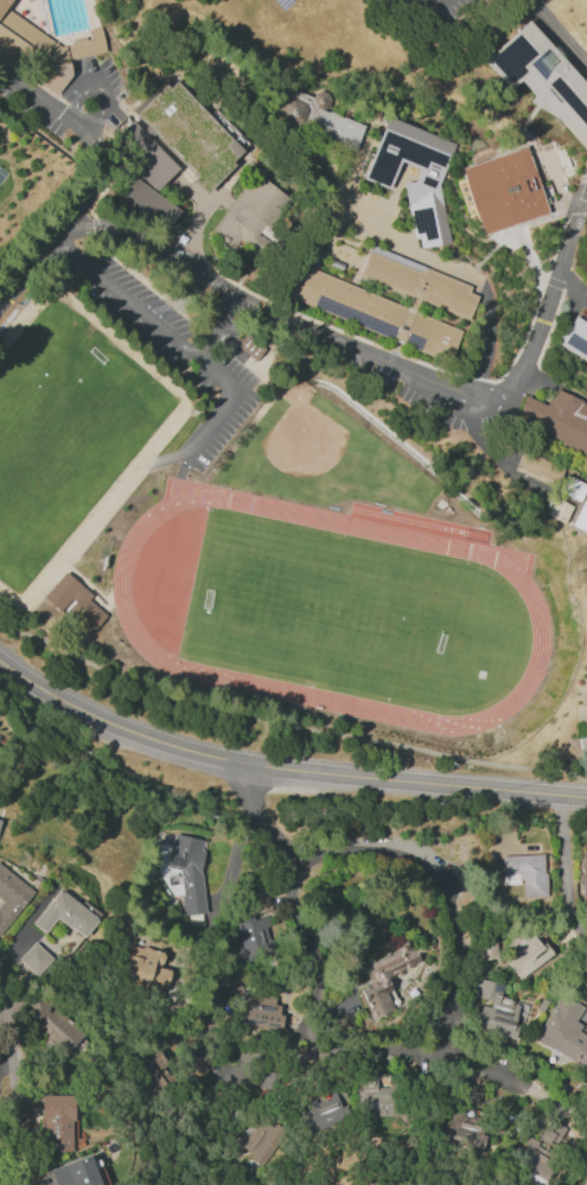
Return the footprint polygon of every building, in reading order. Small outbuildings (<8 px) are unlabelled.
[(70,72),(66,58),(92,52),(89,38),(58,45),(5,6),(9,0),(0,0),(0,53),(55,93),(70,72)] [(572,130),(582,141),(586,137),(586,87),(527,19),(481,60),(507,90),(518,80),(531,95),(527,101),(572,130)] [(104,53),(100,27),(87,29),(88,41),(66,44),(68,59),(104,53)] [(135,110),(164,82),(168,87),(176,79),(209,113),(215,107),(249,142),(232,159),(235,163),(205,192),(192,178),(196,173),(136,112),(135,110)] [(291,87),(312,96),(313,93),(321,90),(327,93),(330,100),(327,106),(324,108),(364,125),(355,147),(306,126),(295,130),(275,122),(273,112),(281,90),(291,87)] [(362,177),(385,119),(387,115),(454,142),(438,183),(449,241),(420,247),(417,236),(413,236),(411,231),(403,181),(415,179),(420,167),(400,160),(389,187),(362,177)] [(130,117),(178,166),(155,187),(108,140),(130,117)] [(460,166),(524,145),(547,210),(523,218),(481,232),(464,177),(460,166)] [(208,231),(225,209),(232,199),(255,171),(293,200),(268,232),(264,237),(269,241),(256,256),(238,242),(232,250),(208,231)] [(132,174),(117,195),(166,229),(176,216),(180,209),(171,202),(153,190),(132,174)] [(358,273),(467,318),(478,294),(467,289),(470,283),(371,243),(358,273)] [(282,293),(448,361),(461,329),(296,260),(282,293)] [(573,314),(586,323),(586,361),(556,342),(573,314)] [(554,388),(586,403),(586,452),(513,419),(525,395),(547,404),(554,388)] [(564,466),(521,445),(512,464),(555,485),(564,466)] [(586,533),(586,498),(584,497),(571,526),(586,533)] [(41,597),(86,638),(106,616),(88,600),(91,596),(64,572),(41,597)] [(205,913),(200,866),(202,856),(201,845),(202,839),(173,834),(167,866),(179,868),(182,892),(181,899),(182,916),(205,913)] [(501,884),(522,883),(523,897),(545,897),(544,854),(500,856),(501,884)] [(33,890),(0,866),(0,900),(1,900),(0,902),(0,935),(33,890)] [(83,938),(97,919),(58,889),(32,923),(44,933),(56,917),(83,938)] [(233,919),(238,960),(274,957),(267,893),(250,895),(252,917),(233,919)] [(553,955),(544,942),(539,945),(527,926),(505,941),(512,952),(503,957),(517,979),(553,955)] [(18,958),(34,975),(51,960),(35,942),(18,958)] [(399,1007),(387,979),(420,965),(410,942),(361,963),(370,984),(360,988),(373,1019),(399,1007)] [(164,992),(170,970),(160,968),(164,953),(133,945),(124,982),(164,992)] [(217,986),(227,1002),(243,992),(246,997),(247,996),(235,975),(217,986)] [(521,1002),(499,997),(502,984),(476,979),(472,999),(480,1000),(474,1029),(514,1038),(521,1002)] [(573,1030),(584,1008),(557,994),(533,1040),(586,1068),(586,1038),(573,1030)] [(238,1022),(279,1031),(284,1003),(243,995),(238,1022)] [(39,1032),(45,1031),(47,1045),(57,1044),(58,1055),(72,1054),(71,1042),(82,1041),(80,1025),(66,1026),(65,1012),(48,1014),(47,1000),(27,1002),(29,1020),(37,1019),(39,1032)] [(205,1070),(210,1053),(193,1048),(187,1064),(205,1070)] [(151,1093),(174,1077),(156,1053),(134,1069),(151,1093)] [(393,1114),(395,1079),(362,1077),(360,1113),(393,1114)] [(300,1108),(310,1134),(352,1119),(342,1093),(300,1108)] [(42,1152),(74,1151),(72,1094),(41,1095),(42,1152)] [(440,1140),(481,1151),(487,1129),(472,1125),(476,1108),(466,1105),(465,1113),(452,1109),(448,1125),(444,1125),(440,1140)] [(279,1130),(251,1116),(233,1155),(262,1168),(279,1130)] [(566,1126),(546,1118),(538,1140),(526,1135),(520,1149),(515,1147),(508,1164),(545,1179),(566,1126)] [(55,1184),(100,1184),(89,1155),(49,1169),(55,1184)]
